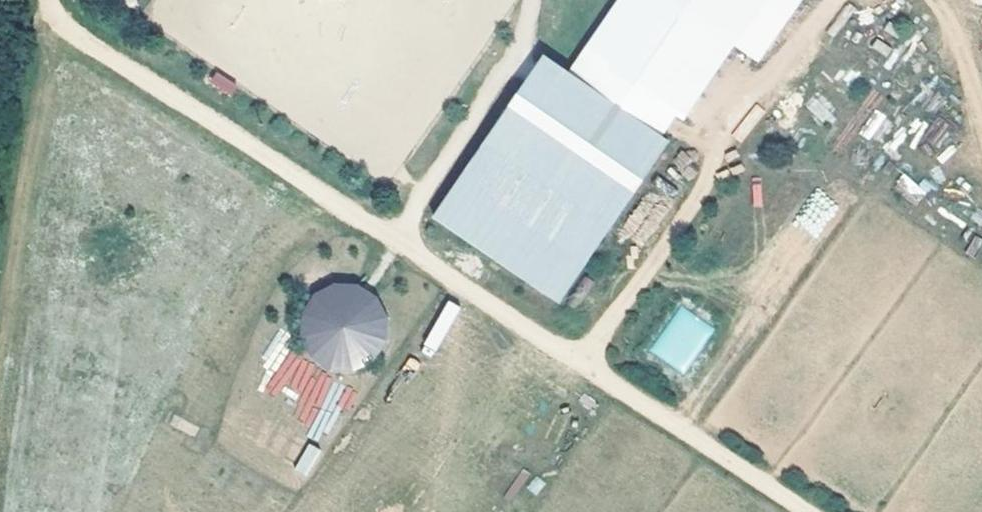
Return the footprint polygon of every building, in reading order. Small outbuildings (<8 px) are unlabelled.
[(558,89),(649,152),(724,43),(660,0),(619,0),(558,89)] [(724,43),(757,64),(800,0),(660,0),(724,43)] [(207,82),(229,96),(237,83),(215,69),(207,82)] [(540,75),(427,233),(550,321),(663,162),(649,152),(558,89),(540,75)] [(754,104),(730,134),(741,143),(765,112),(754,104)] [(872,109),(860,135),(874,141),(885,114),(872,109)] [(940,120),(918,142),(938,162),(960,141),(940,120)] [(903,171),(892,189),(919,205),(929,187),(903,171)] [(794,221),(816,237),(840,206),(818,190),(794,221)] [(385,367),(384,285),(303,287),(305,368),(385,367)] [(276,371),(286,350),(274,344),(264,365),(276,371)] [(288,419),(323,438),(351,385),(287,351),(266,390),(295,406),(288,419)] [(307,476),(321,450),(307,442),(293,469),(307,476)]
